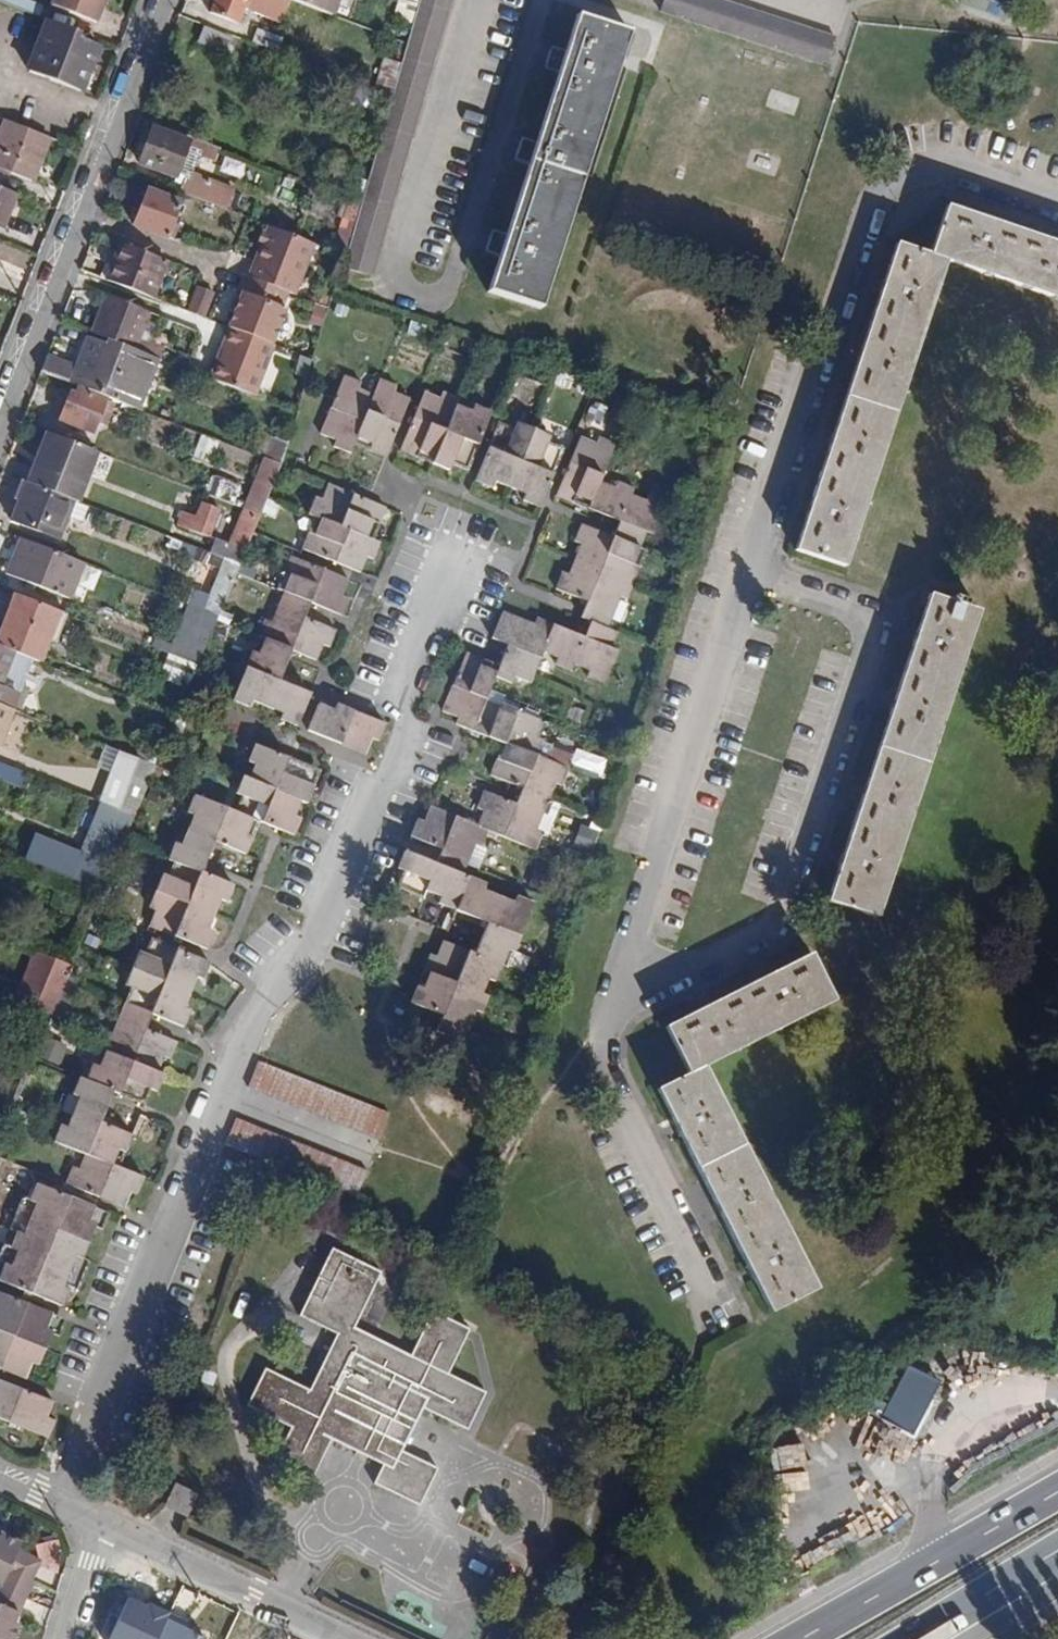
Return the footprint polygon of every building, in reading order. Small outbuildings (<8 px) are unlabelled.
[(209,14),(238,25),(244,10),(272,21),(280,0),(214,0),(209,14)] [(325,13),(330,0),(292,0),(325,13)] [(347,268),(372,276),(450,0),(421,0),(347,268)] [(393,17),(411,24),(418,0),(398,0),(393,17)] [(718,0),(664,0),(660,10),(827,65),(835,39),(718,0)] [(107,22),(84,13),(79,27),(101,37),(107,22)] [(630,33),(577,15),(565,53),(558,73),(536,141),(529,163),(511,219),(504,239),(488,292),(540,309),(630,33)] [(88,37),(47,21),(28,71),(82,92),(100,47),(86,41),(88,37)] [(226,54),(233,37),(204,26),(197,43),(226,54)] [(258,29),(253,42),(278,51),(283,38),(258,29)] [(552,48),(545,69),(558,73),(565,53),(552,48)] [(398,83),(401,63),(383,60),(380,81),(398,83)] [(4,120),(0,131),(0,168),(34,181),(51,139),(4,120)] [(222,148),(155,122),(138,165),(176,179),(177,176),(188,150),(201,155),(217,161),(222,148)] [(529,163),(536,141),(523,137),(516,158),(529,163)] [(188,150),(177,176),(186,180),(191,181),(194,173),(201,155),(188,150)] [(235,188),(194,173),(191,181),(186,180),(181,192),(227,209),(235,188)] [(0,188),(0,229),(3,230),(17,194),(0,188)] [(180,202),(147,188),(132,224),(166,237),(180,202)] [(361,202),(348,197),(332,250),(345,255),(361,202)] [(947,207),(930,255),(897,244),(795,550),(844,566),(947,261),(1057,299),(1057,245),(947,207)] [(504,239),(511,219),(497,214),(491,234),(504,239)] [(315,243),(270,226),(250,278),(245,276),(239,292),(244,294),(237,312),(231,328),(273,344),(287,308),(283,307),(289,291),(296,294),(315,243)] [(28,268),(34,252),(0,240),(0,258),(28,268)] [(168,262),(123,244),(108,280),(155,298),(168,262)] [(215,293),(201,288),(191,312),(205,317),(215,293)] [(237,312),(244,294),(239,292),(232,310),(237,312)] [(107,338),(135,349),(149,312),(105,295),(91,332),(107,338)] [(427,326),(411,322),(407,334),(423,339),(427,326)] [(273,344),(231,328),(212,379),(256,396),(276,345),(273,344)] [(79,386),(107,396),(140,409),(159,358),(135,349),(107,338),(104,346),(87,339),(77,366),(47,355),(41,371),(79,386)] [(462,347),(477,352),(480,344),(465,338),(462,347)] [(318,365),(332,371),(337,355),(324,351),(318,365)] [(500,360),(513,365),(517,356),(503,351),(500,360)] [(533,362),(524,358),(521,365),(530,369),(533,362)] [(362,382),(344,376),(320,434),(336,440),(333,446),(350,453),(354,445),(386,457),(410,399),(394,392),(397,386),(379,380),(373,393),(360,388),(362,382)] [(92,433),(107,396),(79,386),(75,396),(69,393),(56,426),(63,429),(66,422),(92,433)] [(459,399),(443,392),(440,398),(424,392),(400,451),(416,457),(419,451),(435,458),(433,463),(449,470),(452,464),(467,471),(491,412),(474,406),(472,411),(457,405),(459,399)] [(590,408),(586,416),(601,423),(604,414),(590,408)] [(516,429),(499,423),(475,481),(493,489),(495,482),(525,495),(524,500),(540,507),(564,449),(547,442),(550,436),(518,423),(516,429)] [(28,482),(71,499),(79,502),(99,452),(47,432),(28,482)] [(288,443),(264,433),(255,454),(263,457),(282,464),(288,443)] [(202,435),(194,456),(211,463),(219,442),(202,435)] [(466,653),(443,712),(458,718),(455,724),(509,745),(503,762),(496,759),(490,775),(521,789),(515,802),(484,791),(477,808),(483,811),(478,825),(430,806),(424,821),(418,819),(411,836),(442,848),(437,863),(406,851),(398,869),(404,872),(399,886),(423,897),(426,889),(442,897),(440,904),(487,924),(475,954),(443,941),(437,956),(430,954),(424,968),(431,972),(424,988),(418,985),(411,1003),(442,1016),(436,1031),(463,1043),(476,1010),(482,1013),(489,995),(483,993),(490,978),(495,982),(509,950),(514,952),(535,902),(517,896),(515,902),(484,890),(487,884),(464,874),(475,845),(482,847),(489,830),(537,848),(542,833),(536,831),(555,783),(562,786),(569,769),(539,757),(545,740),(538,738),(543,722),(509,708),(520,680),(530,684),(543,652),(558,658),(555,664),(572,671),(574,666),(590,672),(588,678),(603,684),(617,650),(611,648),(618,632),(608,629),(621,597),(627,599),(639,568),(633,566),(647,531),(653,534),(665,502),(649,494),(647,500),(633,495),(635,489),(617,482),(615,488),(601,482),(617,444),(598,437),(596,443),(580,436),(556,496),(572,502),(575,496),(591,503),(589,508),(619,521),(613,537),(582,524),(576,542),(581,544),(568,574),(562,572),(555,589),(587,603),(581,618),(591,623),(586,638),(537,619),(535,624),(503,611),(492,638),(507,645),(496,672),(480,666),(482,660),(466,653)] [(263,457),(242,508),(261,515),(263,509),(268,497),(272,489),(282,464),(263,457)] [(237,501),(241,483),(212,477),(208,495),(237,501)] [(55,538),(71,499),(28,482),(26,481),(11,520),(55,538)] [(386,508),(327,484),(322,501),(314,497),(308,513),(315,516),(302,548),(361,571),(367,557),(374,559),(380,543),(367,537),(374,521),(380,523),(386,508)] [(272,489),(268,497),(278,501),(282,493),(272,489)] [(278,501),(268,497),(263,509),(276,514),(281,502),(278,501)] [(221,509),(200,502),(196,516),(182,511),(177,525),(211,537),(221,509)] [(249,544),(261,515),(242,508),(231,536),(249,544)] [(188,545),(163,535),(154,556),(179,566),(188,545)] [(224,559),(240,565),(249,544),(231,536),(229,543),(215,538),(209,553),(224,559)] [(86,563),(21,538),(7,574),(71,599),(86,563)] [(297,726),(310,693),(279,681),(292,650),(317,659),(324,644),(329,647),(336,630),(305,617),(310,603),(342,616),(350,598),(344,595),(350,580),(290,556),(284,572),(290,575),(271,623),(264,619),(258,635),(264,638),(258,654),(252,652),(233,701),(248,707),(255,703),(282,713),(280,720),(297,726)] [(224,559),(205,609),(219,614),(224,602),(230,588),(240,565),(224,559)] [(234,606),(240,592),(230,588),(224,602),(234,606)] [(0,630),(0,645),(14,651),(41,662),(61,611),(16,593),(0,630)] [(979,612),(930,595),(828,900),(875,917),(877,918),(979,612)] [(219,614),(205,609),(201,608),(195,625),(212,631),(217,619),(219,614)] [(212,631),(211,635),(220,639),(226,623),(217,619),(212,631)] [(206,647),(211,635),(212,631),(195,625),(182,620),(176,635),(206,647)] [(168,653),(172,654),(199,665),(206,647),(176,635),(168,653)] [(14,710),(21,694),(1,687),(14,651),(0,645),(0,705),(14,710)] [(199,665),(172,654),(164,673),(191,683),(199,665)] [(386,724),(336,704),(334,710),(319,704),(308,731),(365,754),(372,739),(380,743),(386,724)] [(1,746),(14,710),(0,705),(0,745),(1,746)] [(177,715),(172,727),(182,732),(189,717),(178,713),(177,715)] [(314,770),(255,745),(249,761),(255,764),(249,779),(242,776),(235,794),(241,796),(235,812),(194,796),(187,812),(193,815),(181,845),(175,843),(168,859),(174,862),(168,877),(162,874),(148,910),(155,912),(149,926),(207,949),(215,932),(209,929),(221,899),(227,901),(233,885),(201,872),(214,842),(245,854),(253,837),(247,835),(253,820),(294,836),(301,819),(295,816),(301,802),(307,805),(314,787),(308,784),(314,770)] [(113,749),(105,771),(112,774),(120,752),(113,749)] [(157,766),(120,752),(112,774),(101,800),(136,814),(143,798),(150,782),(157,766)] [(0,762),(0,778),(11,782),(16,768),(0,762)] [(156,803),(162,787),(150,782),(143,798),(156,803)] [(603,828),(584,822),(575,847),(594,853),(603,828)] [(72,879),(83,853),(33,834),(23,860),(72,879)] [(83,853),(72,879),(104,891),(107,886),(111,875),(115,865),(83,853)] [(111,875),(107,886),(115,890),(120,879),(111,875)] [(210,962),(151,939),(145,953),(139,950),(125,985),(131,987),(112,1034),(106,1031),(99,1048),(105,1050),(99,1066),(93,1063),(86,1079),(81,1077),(74,1094),(80,1097),(68,1126),(61,1124),(54,1142),(85,1154),(79,1167),(74,1166),(67,1184),(124,1207),(130,1192),(137,1194),(144,1176),(113,1165),(119,1149),(125,1152),(132,1135),(101,1123),(113,1091),(146,1104),(151,1090),(157,1093),(164,1075),(158,1072),(164,1056),(170,1059),(178,1042),(146,1029),(152,1014),(183,1027),(191,1009),(184,1007),(196,977),(204,979),(210,962)] [(834,1001),(812,954),(666,1028),(689,1073),(658,1089),(771,1312),(775,1310),(819,1289),(705,1066),(834,1001)] [(34,1009),(54,958),(47,956),(35,987),(29,984),(21,1005),(34,1009)] [(73,966),(54,958),(34,1009),(52,1017),(56,1008),(68,980),(73,966)] [(67,1012),(78,985),(68,980),(56,1008),(67,1012)] [(390,1113),(260,1061),(249,1087),(380,1138),(390,1113)] [(35,1116),(20,1110),(16,1119),(32,1125),(35,1116)] [(368,1169),(238,1118),(226,1145),(357,1196),(368,1169)] [(38,1184),(30,1202),(22,1198),(9,1228),(18,1232),(11,1249),(17,1252),(11,1266),(5,1263),(0,1276),(0,1281),(63,1306),(69,1290),(63,1287),(76,1257),(82,1259),(96,1225),(90,1223),(95,1207),(38,1184)] [(382,1273),(332,1249),(300,1315),(336,1334),(309,1390),(266,1369),(248,1406),(292,1427),(273,1465),(310,1483),(332,1439),(384,1465),(375,1483),(419,1505),(438,1468),(403,1451),(424,1408),(468,1429),(486,1392),(449,1374),(470,1330),(434,1312),(412,1355),(355,1328),(382,1273)] [(0,1293),(0,1368),(27,1379),(33,1362),(39,1365),(52,1331),(47,1328),(52,1315),(0,1293)] [(938,1386),(909,1369),(881,1417),(915,1437),(921,1426),(916,1423),(938,1386)] [(0,1380),(0,1418),(49,1438),(56,1420),(48,1417),(54,1402),(0,1380)] [(126,1446),(112,1441),(106,1456),(120,1461),(126,1446)] [(197,1494),(176,1484),(166,1505),(186,1515),(197,1494)] [(0,1583),(0,1584),(0,1638),(15,1638),(21,1626),(16,1624),(35,1583),(32,1582),(42,1562),(19,1549),(23,1542),(3,1532),(0,1537),(0,1583)] [(129,1597),(109,1638),(159,1638),(168,1620),(170,1615),(129,1597)] [(168,1620),(159,1638),(206,1638),(168,1620)]
